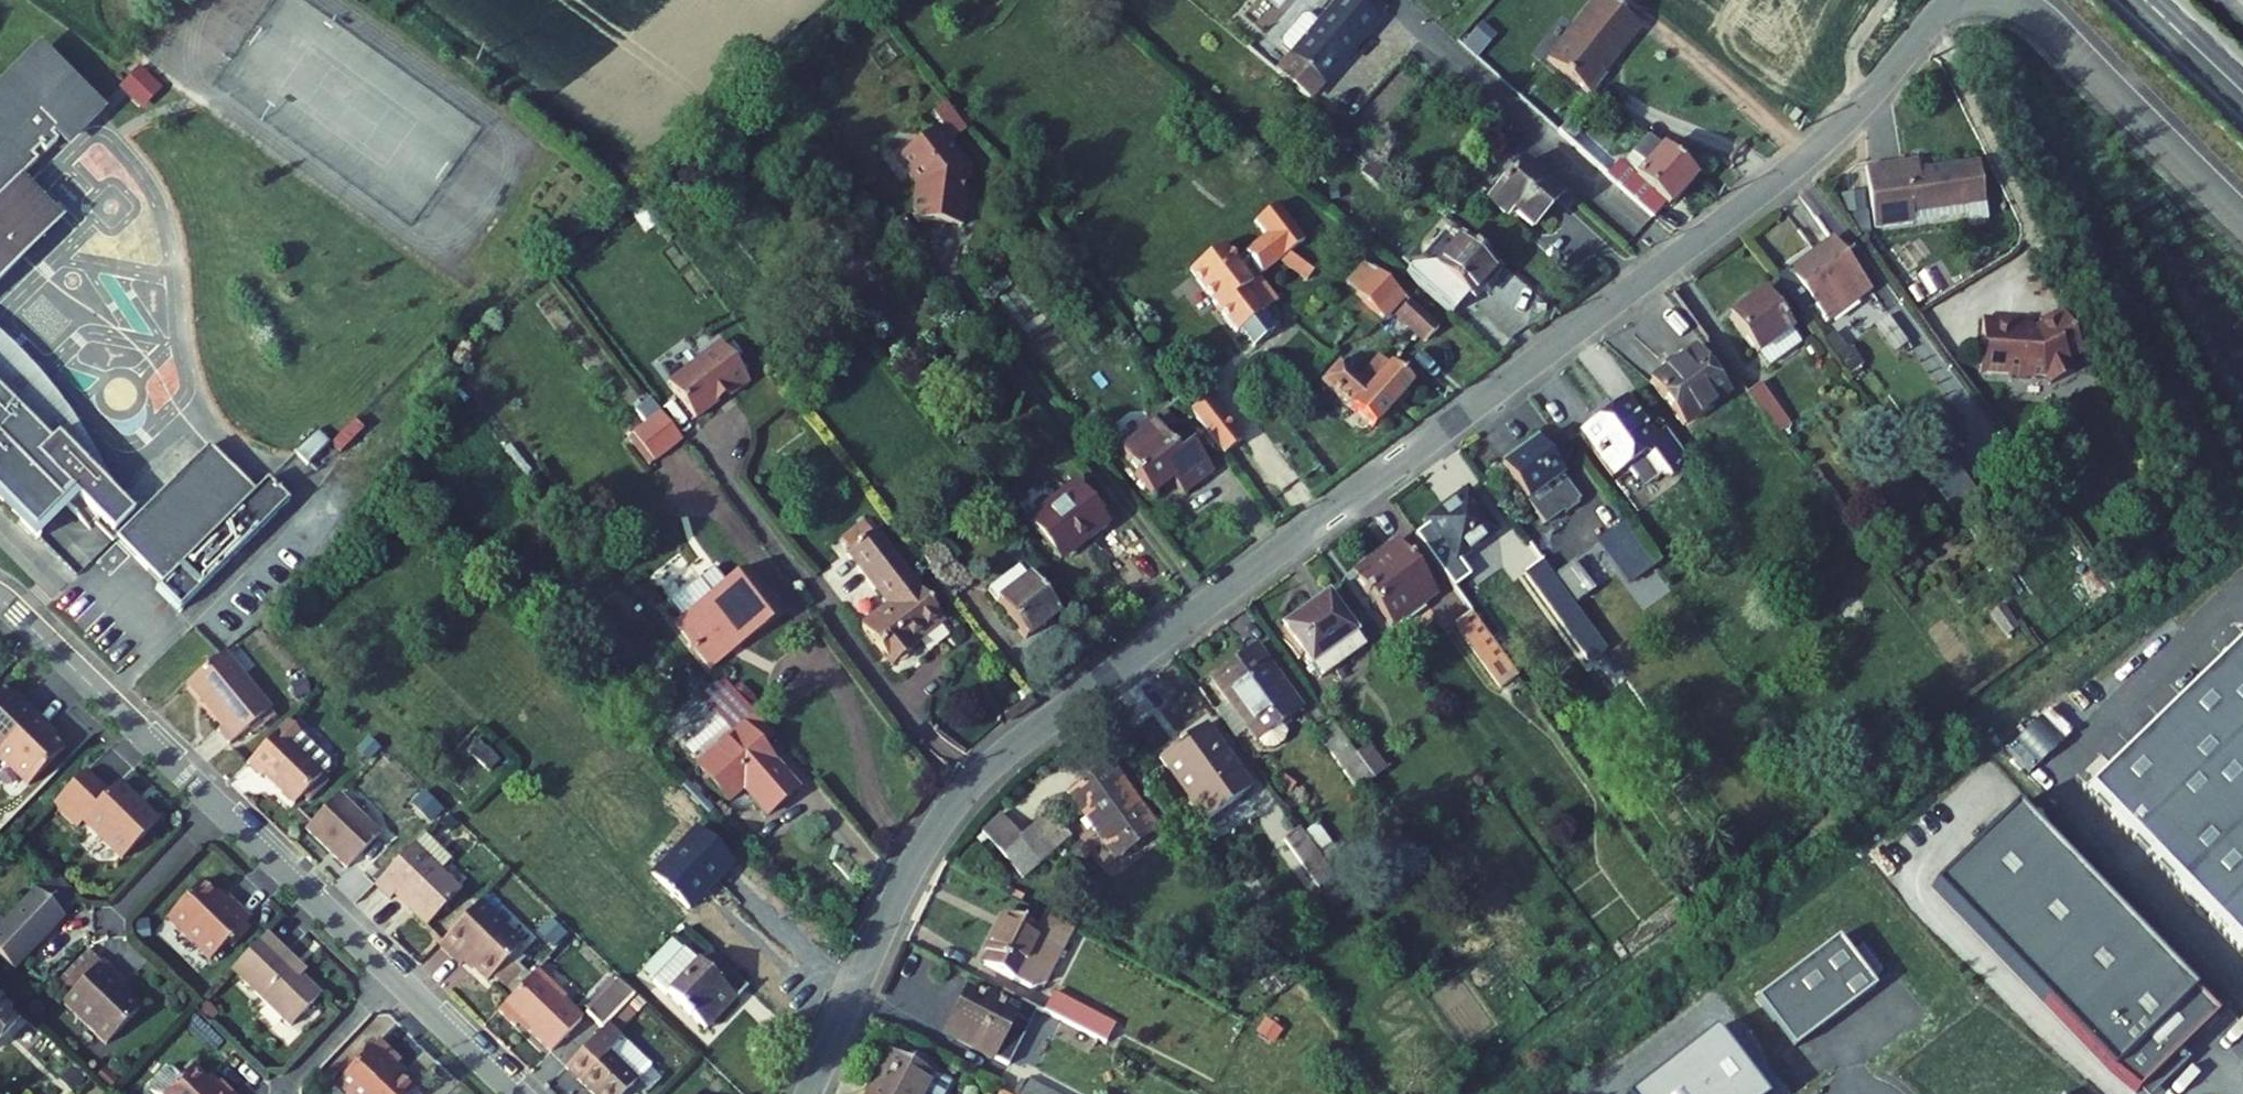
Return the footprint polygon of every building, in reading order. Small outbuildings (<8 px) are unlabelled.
[(1387,10),(1376,0),(1342,0),(1320,25),(1309,16),(1303,17),(1283,40),(1283,46),(1293,56),(1278,73),(1309,99),(1387,10)] [(1605,0),(1596,0),(1548,59),(1591,94),(1607,76),(1603,73),(1639,28),(1605,0)] [(1473,32),(1472,48),(1485,49),(1486,33),(1473,32)] [(19,181),(38,162),(32,156),(40,148),(45,154),(58,142),(52,136),(57,131),(66,141),(98,110),(40,52),(0,92),(0,199),(19,181)] [(1574,142),(1585,129),(1573,117),(1561,130),(1574,142)] [(967,183),(969,169),(937,128),(897,159),(917,184),(913,212),(921,222),(962,227),(966,194),(963,193),(964,182),(967,183)] [(1696,177),(1651,138),(1624,168),(1618,163),(1606,176),(1654,218),(1666,206),(1669,207),(1696,177)] [(1532,229),(1559,199),(1516,160),(1505,173),(1510,178),(1489,201),(1505,216),(1511,211),(1532,229)] [(1371,162),(1361,173),(1378,187),(1388,176),(1371,162)] [(1917,162),(1866,169),(1875,229),(1966,216),(1964,204),(1984,201),(1979,166),(1918,174),(1917,162)] [(1510,178),(1505,173),(1483,197),(1489,201),(1510,178)] [(61,223),(19,181),(0,199),(0,235),(24,259),(61,223)] [(1865,212),(1862,195),(1843,198),(1846,215),(1865,212)] [(1256,222),(1266,236),(1236,260),(1224,245),(1190,271),(1237,332),(1241,330),(1245,335),(1264,320),(1260,315),(1264,312),(1245,289),(1253,283),(1243,269),(1252,261),(1262,274),(1278,261),(1290,253),(1305,241),(1277,205),(1256,222)] [(1865,213),(1851,215),(1855,231),(1867,229),(1865,213)] [(1428,262),(1451,237),(1446,232),(1423,258),(1428,262)] [(24,259),(0,235),(0,284),(24,259)] [(1451,237),(1428,262),(1410,270),(1406,275),(1452,315),(1468,297),(1470,299),(1497,268),(1464,239),(1460,244),(1451,237)] [(1870,289),(1834,240),(1789,272),(1826,322),(1870,289)] [(1307,282),(1315,271),(1290,253),(1278,261),(1307,282)] [(1406,297),(1378,271),(1377,272),(1365,263),(1349,281),(1359,291),(1357,293),(1384,318),(1406,297)] [(1245,289),(1264,312),(1279,301),(1260,277),(1253,283),(1245,289)] [(1800,345),(1763,293),(1730,317),(1757,355),(1759,354),(1768,367),(1800,345)] [(1397,314),(1426,342),(1439,329),(1410,301),(1397,314)] [(1988,373),(2008,375),(2009,376),(2012,378),(2028,379),(2030,377),(2032,376),(2045,376),(2049,385),(2074,373),(2068,360),(2083,353),(2062,312),(2039,323),(2041,328),(2038,330),(2025,329),(2025,322),(1984,319),(1981,353),(1990,354),(1988,373)] [(1274,332),(1264,320),(1245,335),(1254,347),(1274,332)] [(1849,372),(1858,366),(1834,333),(1825,339),(1849,372)] [(86,466),(74,478),(93,498),(85,506),(113,534),(133,514),(106,486),(110,483),(87,439),(61,402),(28,363),(4,338),(0,335),(0,393),(5,398),(0,403),(0,406),(6,413),(13,406),(42,435),(38,439),(46,447),(50,443),(57,437),(86,466)] [(720,344),(668,384),(695,420),(718,402),(716,400),(727,391),(730,395),(749,381),(720,344)] [(1728,394),(1696,349),(1651,381),(1684,426),(1728,394)] [(1990,354),(1981,353),(1980,373),(1988,373),(1990,354)] [(1360,380),(1340,362),(1321,382),(1374,427),(1411,385),(1379,357),(1360,380)] [(1748,393),(1778,434),(1791,424),(1761,383),(1748,393)] [(1224,455),(1242,441),(1208,398),(1190,411),(1224,455)] [(651,399),(635,411),(645,424),(661,412),(651,399)] [(1666,429),(1652,439),(1624,401),(1579,434),(1612,478),(1627,467),(1642,488),(1654,479),(1655,481),(1658,479),(1670,479),(1686,458),(1666,429)] [(58,479),(69,491),(85,506),(93,498),(74,478),(86,466),(57,437),(50,443),(46,447),(38,439),(42,435),(13,406),(6,413),(0,406),(0,500),(19,518),(58,479)] [(1175,424),(1166,411),(1153,421),(1155,424),(1162,434),(1175,424)] [(654,462),(683,440),(661,412),(645,424),(633,433),(654,462)] [(1155,424),(1121,449),(1155,494),(1171,481),(1182,496),(1213,473),(1175,424),(1162,434),(1155,424)] [(650,465),(654,462),(633,433),(628,437),(650,465)] [(1549,458),(1537,442),(1502,467),(1545,526),(1565,511),(1566,514),(1578,505),(1577,503),(1580,500),(1561,475),(1566,471),(1554,455),(1549,458)] [(161,584),(156,589),(179,612),(290,502),(267,479),(255,492),(209,446),(116,539),(161,584)] [(19,518),(30,530),(69,491),(58,479),(19,518)] [(1060,560),(1087,539),(1089,541),(1108,527),(1076,485),(1030,521),(1060,560)] [(1494,532),(1467,494),(1429,522),(1456,559),(1494,532)] [(1628,581),(1651,564),(1620,523),(1597,539),(1628,581)] [(943,620),(875,532),(849,552),(874,585),(876,583),(892,604),(862,627),(892,666),(911,651),(908,647),(943,620)] [(951,595),(967,583),(935,542),(919,554),(951,595)] [(1438,596),(1399,543),(1369,565),(1372,569),(1358,579),(1363,586),(1361,587),(1366,593),(1367,592),(1394,628),(1438,596)] [(1557,581),(1531,546),(1517,556),(1542,592),(1557,581)] [(1593,590),(1610,613),(1626,600),(1589,551),(1557,576),(1577,603),(1593,590)] [(754,567),(728,587),(715,569),(670,604),(684,621),(675,628),(707,669),(786,608),(754,567)] [(989,590),(1026,639),(1059,614),(1030,577),(1028,579),(1019,567),(989,590)] [(2107,592),(2091,570),(2068,587),(2085,609),(2107,592)] [(1328,595),(1284,628),(1298,647),(1293,651),(1299,659),(1304,655),(1321,678),(1365,646),(1328,595)] [(2018,627),(2002,606),(1991,614),(2006,635),(2018,627)] [(1513,670),(1473,615),(1457,627),(1497,682),(1513,670)] [(2089,788),(2242,945),(2242,638),(2095,783),(2089,788)] [(1280,723),(1301,708),(1255,646),(1240,657),(1244,663),(1231,673),(1227,667),(1211,679),(1264,749),(1275,749),(1283,743),(1286,733),(1280,723)] [(224,654),(187,685),(222,727),(217,731),(229,745),(248,729),(270,711),(224,654)] [(1244,663),(1240,657),(1227,667),(1231,673),(1244,663)] [(773,736),(724,679),(713,688),(760,746),(773,736)] [(304,680),(291,684),(296,698),(309,694),(304,680)] [(35,716),(22,704),(20,706),(12,698),(0,688),(0,751),(35,716)] [(767,816),(798,790),(760,746),(713,688),(702,697),(721,719),(686,749),(700,765),(698,766),(728,801),(743,788),(767,816)] [(248,729),(254,735),(275,717),(270,711),(248,729)] [(35,716),(0,751),(0,759),(28,786),(29,785),(44,770),(64,750),(53,739),(44,731),(47,728),(35,716)] [(287,722),(246,764),(260,777),(262,775),(294,806),(302,797),(322,776),(332,765),(287,722)] [(1356,754),(1333,722),(1318,734),(1360,791),(1375,780),(1373,778),(1356,754)] [(1232,803),(1251,790),(1204,726),(1160,759),(1216,836),(1242,817),(1232,803)] [(369,761),(378,751),(368,741),(359,751),(369,761)] [(477,741),(468,751),(489,770),(498,761),(477,741)] [(1373,778),(1386,768),(1369,745),(1356,754),(1373,778)] [(1109,850),(1151,820),(1111,765),(1069,795),(1109,850)] [(52,777),(44,770),(29,785),(37,793),(52,777)] [(122,860),(158,824),(140,806),(137,809),(115,787),(108,794),(85,772),(53,805),(77,829),(84,822),(122,860)] [(329,782),(322,776),(302,797),(309,804),(329,782)] [(432,821),(441,811),(424,794),(414,804),(432,821)] [(338,796),(305,830),(346,870),(379,836),(338,796)] [(2217,1016),(2015,807),(1932,887),(2111,1072),(2137,1093),(2141,1090),(2182,1051),(2217,1016)] [(1003,855),(1023,879),(1070,836),(1050,812),(1021,839),(1003,855)] [(982,831),(1003,855),(1021,839),(1001,815),(982,831)] [(457,827),(446,816),(439,824),(450,834),(457,827)] [(1157,829),(1151,820),(1109,850),(1115,859),(1157,829)] [(1316,826),(1305,834),(1327,864),(1338,856),(1316,826)] [(1305,834),(1300,828),(1287,838),(1322,885),(1335,875),(1327,864),(1305,834)] [(689,910),(732,864),(696,830),(653,876),(689,910)] [(451,860),(424,834),(375,885),(390,900),(395,895),(427,926),(461,892),(440,872),(451,860)] [(245,926),(250,920),(228,898),(223,904),(201,883),(166,919),(210,961),(227,944),(245,926)] [(35,890),(0,927),(0,958),(13,971),(64,918),(35,890)] [(492,977),(517,951),(522,946),(479,904),(439,946),(460,967),(465,961),(487,982),(492,977)] [(1037,976),(1055,939),(1005,914),(986,952),(990,954),(985,965),(1022,983),(1028,972),(1037,976)] [(147,921),(136,923),(137,939),(148,938),(147,921)] [(290,1027),(321,996),(291,967),(296,963),(267,934),(232,971),(290,1027)] [(1756,1001),(1794,1050),(1875,987),(1837,938),(1756,1001)] [(747,989),(709,952),(698,963),(685,950),(653,982),(700,1027),(709,1018),(714,1023),(747,989)] [(512,995),(530,977),(519,966),(525,959),(517,951),(492,977),(512,995)] [(69,997),(101,964),(88,952),(56,984),(69,997)] [(62,1004),(106,1045),(140,1010),(119,989),(124,983),(102,962),(101,964),(69,997),(62,1004)] [(565,999),(537,971),(499,1011),(516,1027),(520,1023),(551,1052),(582,1020),(563,1001),(565,999)] [(589,1013),(616,985),(610,979),(583,1007),(589,1013)] [(587,1015),(603,1030),(607,1026),(635,997),(619,982),(616,985),(589,1013),(587,1015)] [(973,996),(966,992),(961,1003),(968,1006),(973,996)] [(1108,1021),(1054,992),(1044,1011),(1098,1040),(1108,1021)] [(1006,1064),(1027,1024),(973,996),(968,1006),(961,1003),(944,1034),(1006,1064)] [(217,1012),(205,1001),(197,1009),(209,1020),(217,1012)] [(611,1023),(621,1032),(636,1015),(627,1007),(611,1023)] [(16,1024),(0,1009),(0,1041),(16,1024)] [(705,1032),(714,1023),(709,1018),(700,1027),(705,1032)] [(566,1069),(592,1093),(625,1093),(651,1067),(607,1026),(603,1030),(566,1069)] [(1714,1032),(1634,1093),(1763,1093),(1714,1032)] [(378,1042),(363,1057),(344,1078),(336,1085),(346,1093),(411,1093),(414,1092),(392,1071),(400,1063),(378,1042)] [(2182,1051),(2141,1090),(2144,1093),(2156,1093),(2191,1060),(2182,1051)] [(344,1078),(363,1057),(357,1052),(338,1072),(344,1078)] [(686,1065),(682,1052),(672,1054),(676,1068),(686,1065)] [(868,1093),(944,1093),(950,1083),(890,1052),(868,1093)] [(181,1079),(172,1069),(164,1070),(149,1085),(150,1092),(151,1093),(232,1093),(219,1082),(214,1087),(193,1067),(181,1079)] [(1026,1081),(1020,1093),(1051,1093),(1026,1081)]
